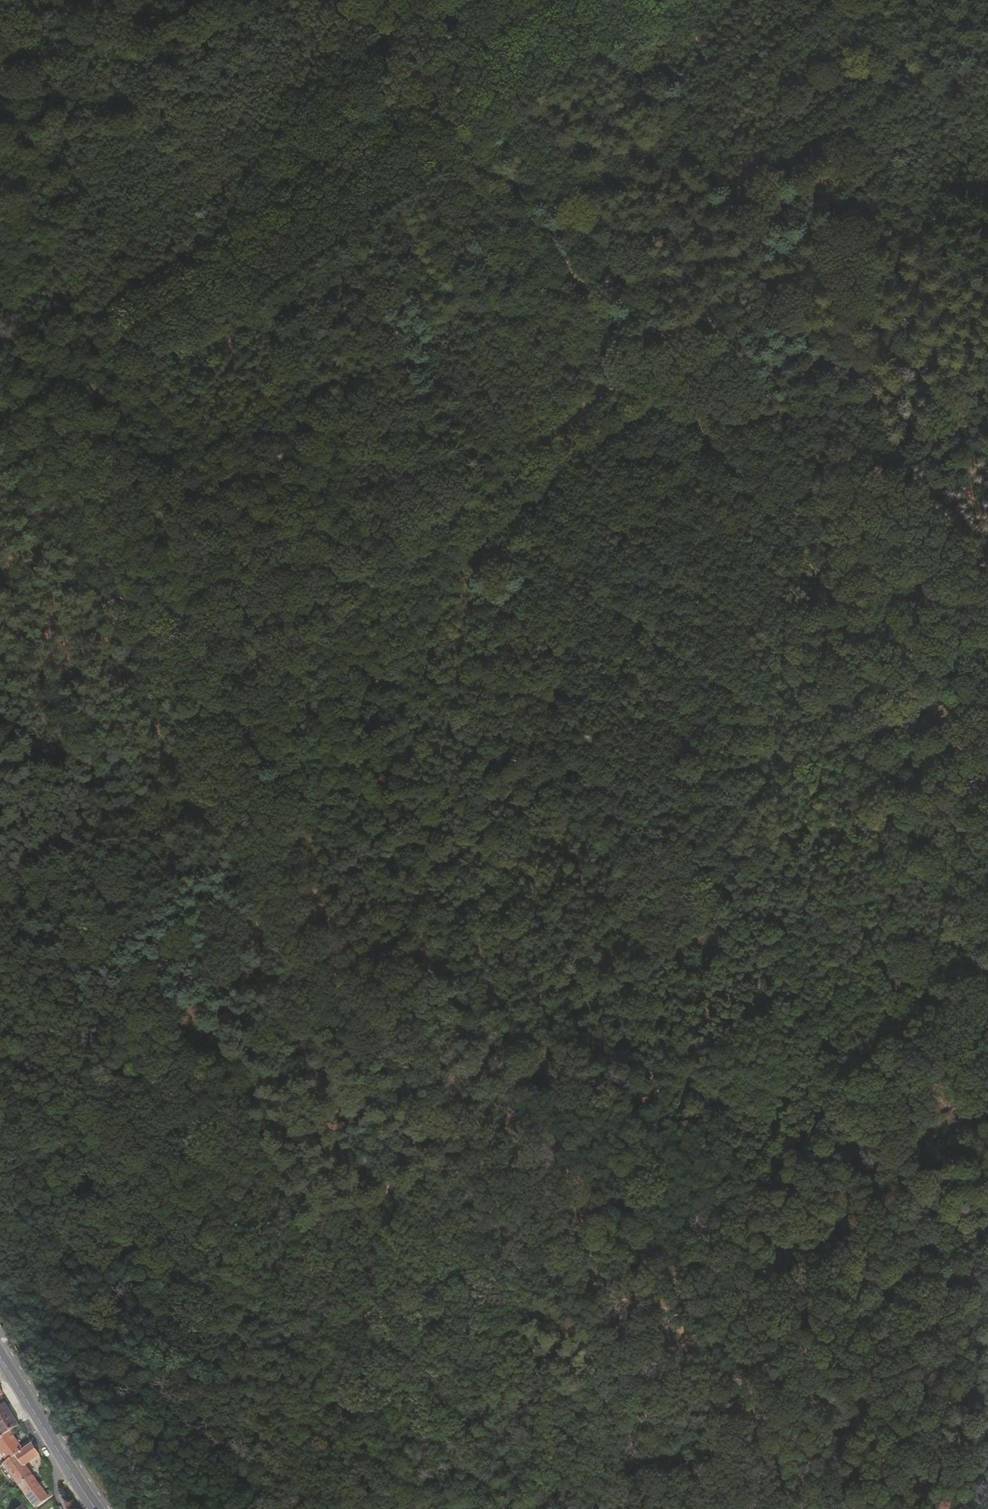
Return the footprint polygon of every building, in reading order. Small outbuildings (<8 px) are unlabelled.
[(11,1431),(20,1425),(6,1403),(0,1406),(0,1439),(11,1431)] [(8,1462),(25,1449),(11,1431),(0,1439),(0,1455),(2,1454),(8,1462)] [(26,1465),(40,1455),(33,1443),(25,1449),(8,1462),(5,1464),(38,1507),(54,1495),(50,1490),(46,1492),(26,1465)]
